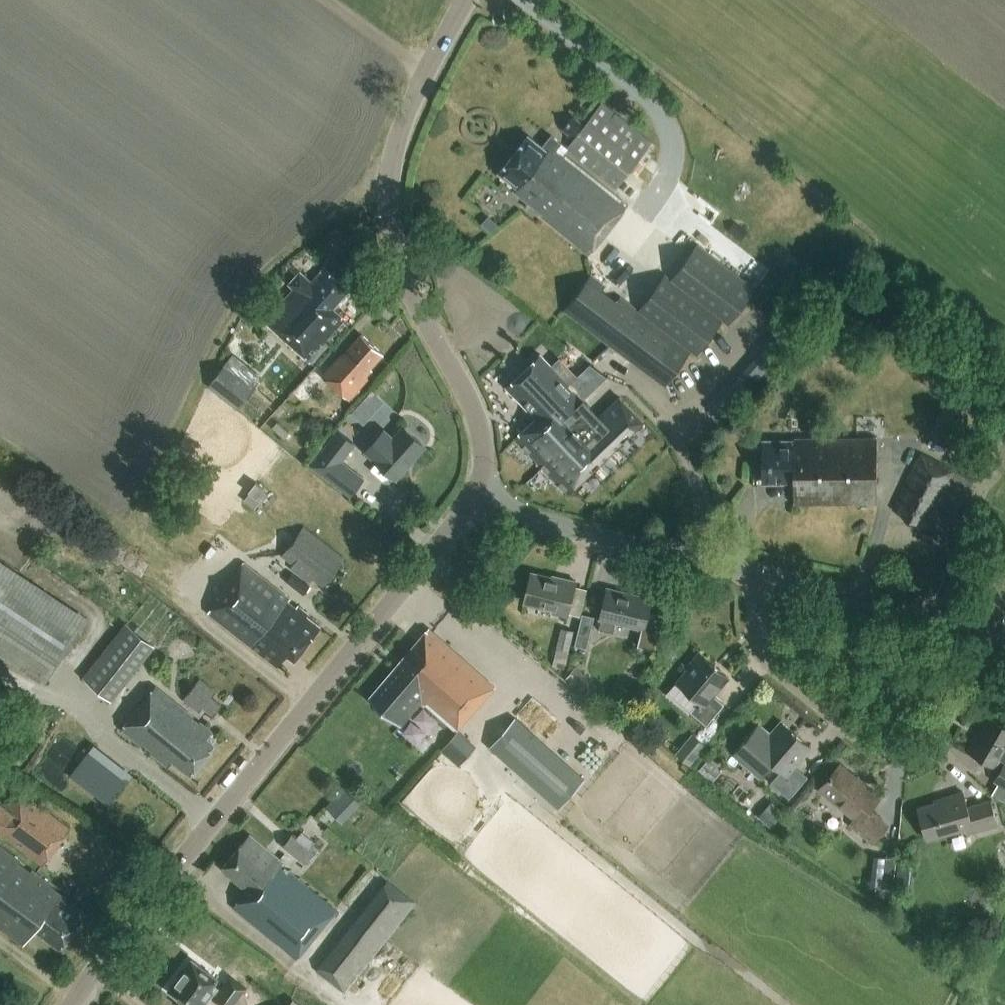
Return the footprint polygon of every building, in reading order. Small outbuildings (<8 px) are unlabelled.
[(616,186),(620,182),(651,142),(600,101),(582,124),(571,115),(560,129),(572,139),(566,146),(616,186)] [(560,143),(556,140),(549,135),(540,146),(527,136),(497,174),(516,188),(513,192),(543,215),(541,217),(589,254),(590,255),(629,204),(628,203),(627,204),(566,157),(566,158),(555,149),(560,143)] [(719,321),(725,325),(751,290),(693,246),(666,281),(661,277),(636,311),(620,299),(618,301),(603,291),(606,287),(591,276),(563,314),(593,334),(662,385),(688,350),(694,354),(719,321)] [(308,283),(298,274),(288,284),(298,293),(269,326),(307,360),(343,320),(330,309),(347,290),(322,267),(308,283)] [(780,330),(709,412),(721,422),(791,340),(780,330)] [(369,368),(382,353),(359,333),(321,376),(348,400),(367,378),(365,376),(371,369),(369,368)] [(566,494),(641,421),(617,396),(594,419),(578,402),(582,399),(539,354),(505,387),(534,417),(513,440),(566,494)] [(256,387),(226,365),(209,387),(239,410),(256,387)] [(959,452),(990,389),(958,373),(926,436),(959,452)] [(815,431),(815,417),(801,417),(801,431),(815,431)] [(425,447),(401,426),(391,437),(382,429),(363,450),(395,479),(425,447)] [(351,497),(366,477),(343,460),(356,443),(338,429),(310,466),(351,497)] [(792,440),(760,440),(760,483),(792,483),(792,505),(875,504),(875,437),(792,437),(792,440)] [(892,509),(928,527),(954,473),(918,455),(892,509)] [(267,494),(261,490),(263,488),(255,481),(247,491),(261,502),(267,494)] [(287,570),(307,585),(311,579),(322,586),(343,558),(302,526),(280,554),(292,563),(287,570)] [(0,560),(0,653),(43,681),(86,617),(0,560)] [(294,659),(319,625),(305,615),(307,612),(242,564),(205,614),(275,666),(285,653),(294,659)] [(567,617),(576,581),(552,576),(552,577),(531,572),(524,602),(554,610),(553,613),(567,617)] [(308,586),(299,579),(290,573),(284,581),(293,587),(301,594),(308,586)] [(648,611),(651,599),(607,589),(600,618),(601,618),(599,629),(613,633),(616,622),(641,628),(637,646),(655,650),(663,615),(648,611)] [(582,613),(574,646),(581,647),(586,648),(594,616),(582,613)] [(574,630),(562,627),(557,647),(569,650),(574,630)] [(85,678),(111,698),(150,648),(124,628),(85,678)] [(421,701),(455,731),(494,686),(427,628),(367,697),(399,726),(421,701)] [(699,701),(690,711),(706,725),(724,704),(713,695),(729,677),(699,652),(687,666),(688,667),(676,681),(699,701)] [(599,686),(576,666),(566,679),(589,698),(599,686)] [(212,715),(220,704),(211,697),(215,692),(197,678),(179,701),(197,714),(202,707),(212,715)] [(189,774),(213,743),(207,738),(212,731),(154,686),(119,730),(166,766),(171,760),(189,774)] [(584,778),(514,717),(489,746),(559,807),(584,778)] [(1004,744),(1004,727),(988,717),(975,739),(973,738),(966,750),(992,766),(998,769),(991,781),(1004,789),(1004,744)] [(811,747),(781,721),(770,733),(758,724),(733,754),(760,777),(772,763),(781,771),(771,783),(789,798),(807,777),(794,766),(811,747)] [(441,749),(458,765),(476,745),(459,729),(441,749)] [(706,744),(691,732),(681,745),(675,752),(689,764),(706,744)] [(108,802),(132,771),(91,741),(68,772),(108,802)] [(721,770),(707,758),(698,768),(711,781),(721,770)] [(871,843),(886,824),(868,809),(878,796),(838,764),(817,789),(853,818),(848,825),(871,843)] [(324,803),(339,819),(358,801),(343,785),(324,803)] [(68,828),(18,791),(4,810),(12,815),(0,832),(0,835),(41,865),(68,828)] [(967,833),(996,825),(988,800),(965,806),(961,791),(938,797),(939,800),(916,807),(925,840),(966,828),(967,833)] [(783,812),(771,802),(757,817),(770,828),(783,812)] [(296,958),(335,909),(279,864),(282,861),(248,834),(220,869),(245,889),(231,907),(296,958)] [(312,852),(309,849),(291,835),(281,846),(302,864),(312,852)] [(85,912),(0,848),(0,927),(22,944),(33,928),(59,947),(85,912)] [(870,886),(891,888),(893,859),(873,857),(870,886)] [(76,882),(68,876),(61,886),(69,892),(76,882)] [(343,992),(413,902),(386,881),(316,971),(343,992)] [(247,975),(253,963),(241,956),(234,968),(247,975)] [(247,995),(242,991),(245,988),(228,975),(217,990),(211,985),(216,979),(191,959),(175,979),(173,979),(168,985),(169,987),(167,990),(178,999),(175,1004),(177,1004),(201,1004),(208,996),(220,1004),(232,1004),(235,1002),(239,1004),(240,1004),(247,995)] [(288,993),(278,1004),(303,1004),(288,993)]
